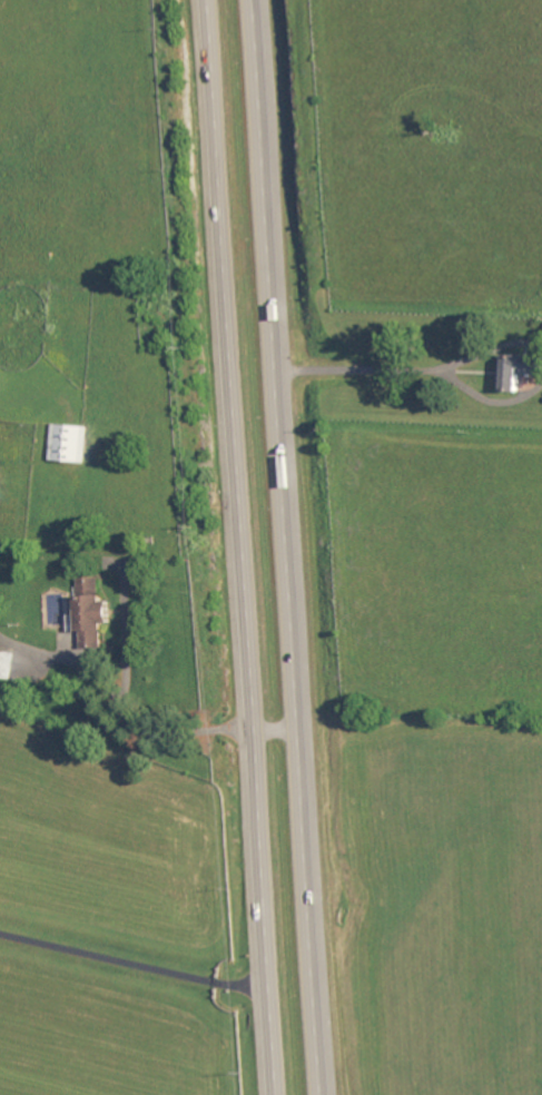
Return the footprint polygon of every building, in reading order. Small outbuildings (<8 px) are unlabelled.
[(541,376),(541,359),(503,358),(502,391),(526,391),(526,376),(541,376)] [(94,428),(57,426),(56,463),(93,464),(94,428)] [(82,580),(84,614),(72,615),(73,633),(85,632),(86,649),(109,648),(107,624),(119,623),(118,602),(109,602),(109,594),(103,594),(102,578),(82,580)]
